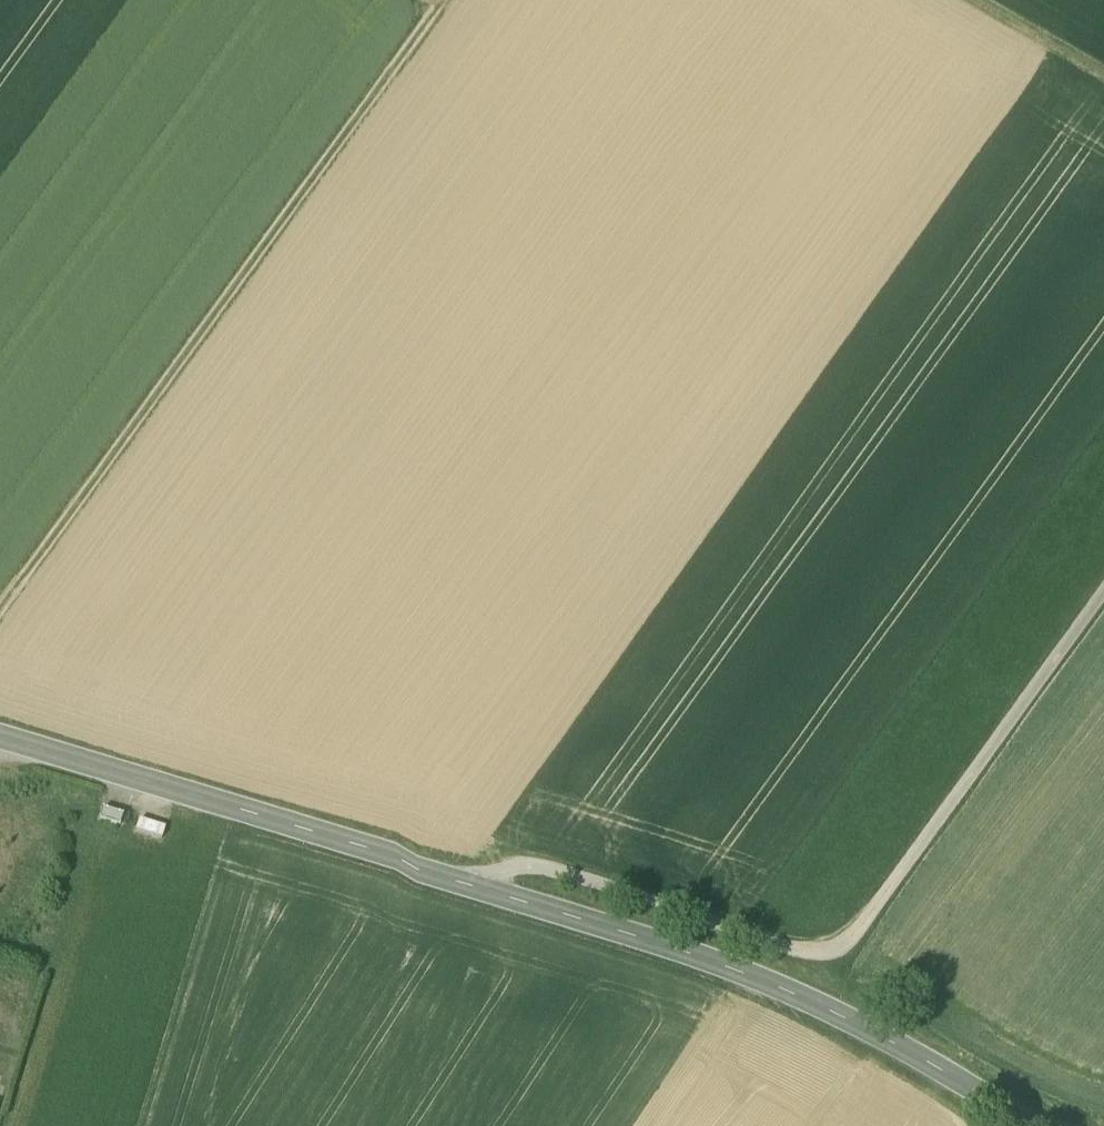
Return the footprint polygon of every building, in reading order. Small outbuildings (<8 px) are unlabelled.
[(126,820),(101,812),(96,826),(122,834),(126,820)]
